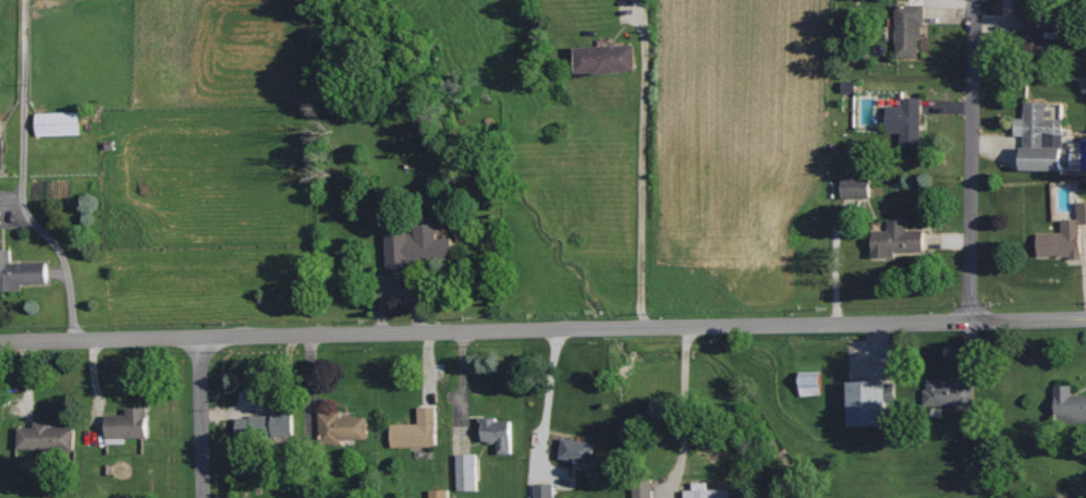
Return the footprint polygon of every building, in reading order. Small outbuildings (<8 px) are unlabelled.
[(896,57),(922,57),(923,5),(898,4),(896,57)] [(1026,51),(1046,51),(1047,19),(1027,18),(1026,51)] [(634,45),(576,47),(577,73),(635,72),(634,45)] [(922,98),(902,98),(902,106),(888,106),(888,133),(901,133),(901,147),(923,147),(922,98)] [(1023,170),(1063,171),(1063,165),(1072,165),(1072,148),(1064,148),(1064,119),(1047,118),(1047,102),(1025,102),(1025,119),(1016,119),(1016,136),(1023,136),(1023,170)] [(79,112),(36,113),(37,137),(80,135),(79,112)] [(870,178),(842,177),(842,198),(870,198),(870,178)] [(1039,258),(1083,256),(1081,224),(1085,224),(1085,202),(1078,202),(1078,219),(1062,220),(1063,232),(1038,233),(1039,258)] [(874,231),(874,257),(897,257),(897,252),(925,252),(926,230),(909,230),(909,220),(889,220),(889,231),(874,231)] [(387,233),(387,265),(454,266),(454,238),(438,238),(438,225),(416,225),(416,233),(387,233)] [(11,249),(0,250),(0,292),(22,291),(22,284),(48,284),(47,262),(12,263),(11,249)] [(800,372),(801,396),(822,396),(821,371),(800,372)] [(974,383),(941,384),(941,379),(925,380),(926,406),(956,406),(956,410),(974,410),(974,383)] [(887,381),(850,382),(851,427),(888,426),(887,381)] [(1072,396),(1072,386),(1057,386),(1057,422),(1085,422),(1085,396),(1072,396)] [(437,448),(436,407),(417,408),(418,424),(391,425),(392,449),(437,448)] [(125,439),(148,439),(147,408),(126,408),(126,415),(106,415),(106,444),(125,444),(125,439)] [(341,440),(368,439),(368,417),(341,418),(341,413),(319,413),(319,445),(341,445),(341,440)] [(294,415),(252,414),(252,437),(294,438),(294,415)] [(483,441),(498,441),(499,454),(512,454),(511,421),(498,421),(498,417),(482,418),(483,441)] [(75,427),(52,427),(52,422),(34,422),(34,428),(18,427),(17,450),(74,451),(75,427)] [(560,458),(591,465),(596,444),(564,438),(560,458)] [(478,491),(477,454),(457,455),(458,491),(478,491)] [(633,497),(653,497),(652,483),(633,483),(633,497)]
